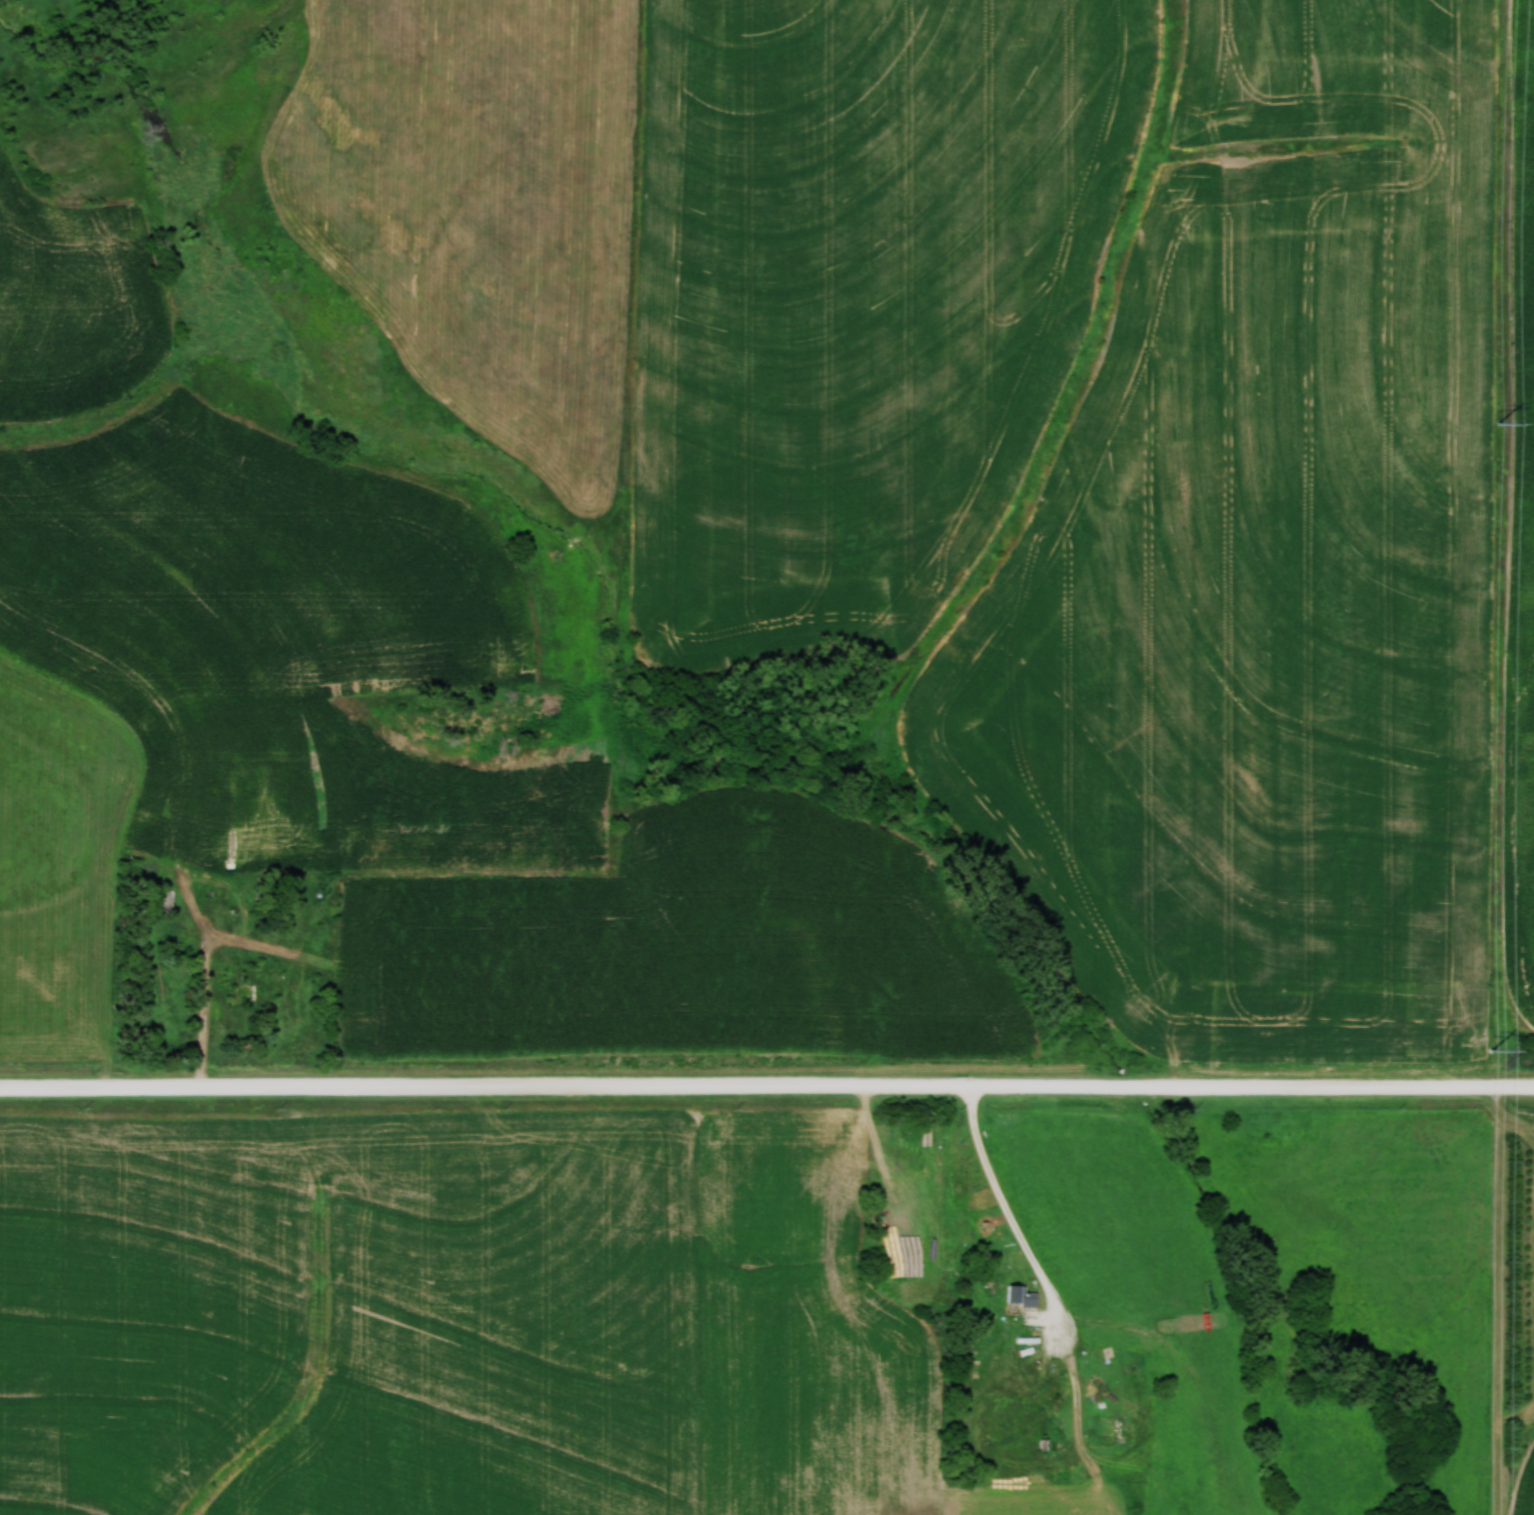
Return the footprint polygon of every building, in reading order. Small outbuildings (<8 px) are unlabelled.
[(178,911),(178,890),(165,890),(165,911),(178,911)] [(1022,1284),(1004,1284),(1004,1307),(1032,1307),(1032,1291),(1022,1291),(1022,1284)]
